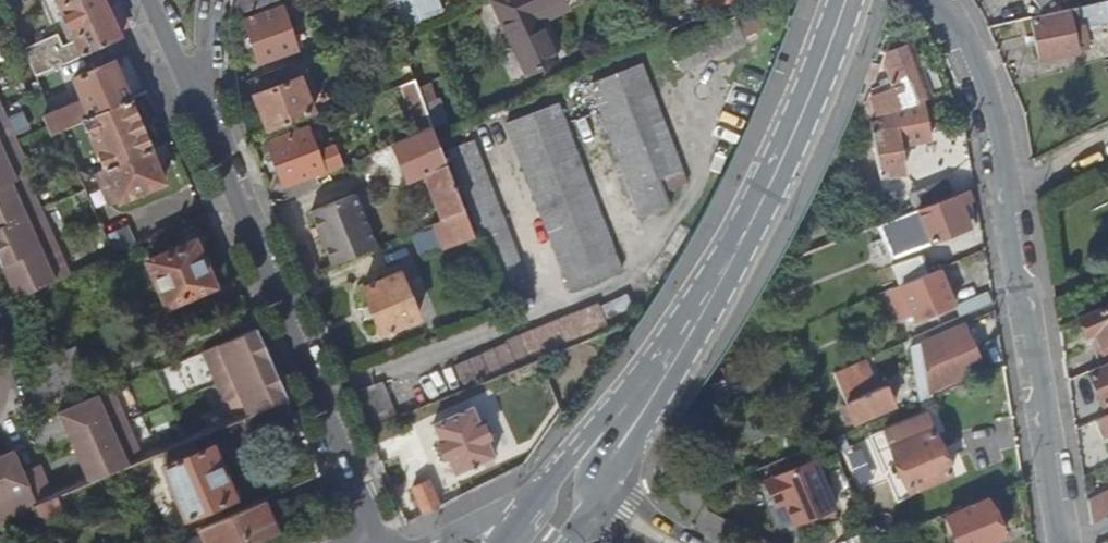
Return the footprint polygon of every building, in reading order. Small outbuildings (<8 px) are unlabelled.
[(76,38),(83,55),(122,38),(104,0),(60,0),(76,38)] [(230,19),(280,0),(232,0),(230,19)] [(565,3),(564,0),(498,0),(496,1),(508,30),(538,15),(565,3)] [(538,15),(543,26),(570,15),(565,3),(538,15)] [(762,3),(673,45),(684,69),(748,40),(747,36),(772,24),(762,3)] [(1033,18),(1043,61),(1079,53),(1077,45),(1088,42),(1087,32),(1107,28),(1107,3),(1033,18)] [(283,7),(244,22),(258,64),(298,50),(283,7)] [(558,61),(543,26),(538,15),(508,30),(526,74),(558,61)] [(32,65),(36,75),(83,55),(76,38),(63,43),(59,31),(43,37),(51,57),(32,65)] [(924,99),(932,96),(914,44),(892,53),(889,63),(898,90),(875,100),(878,111),(872,113),(873,120),(918,101),(924,99)] [(74,79),(91,116),(129,100),(112,62),(74,79)] [(643,62),(593,81),(645,216),(670,207),(665,192),(691,182),(643,62)] [(255,93),(261,111),(268,128),(313,111),(301,76),(255,93)] [(415,79),(403,84),(420,131),(432,125),(425,105),(419,90),(415,79)] [(425,105),(435,101),(429,86),(419,90),(425,105)] [(17,297),(72,272),(28,174),(33,172),(0,98),(0,259),(17,297)] [(441,99),(435,101),(425,105),(432,125),(434,130),(450,123),(441,99)] [(873,120),(883,177),(909,171),(902,144),(933,136),(924,99),(918,101),(873,120)] [(91,116),(84,119),(106,172),(102,174),(106,184),(111,181),(120,202),(165,182),(129,100),(91,116)] [(58,131),(60,130),(60,129),(70,125),(82,120),(75,103),(50,114),(58,131)] [(559,103),(509,123),(570,291),(621,271),(559,103)] [(268,128),(261,111),(253,114),(259,131),(268,128)] [(60,129),(60,130),(79,173),(82,171),(74,154),(82,151),(70,125),(60,129)] [(420,131),(395,142),(407,177),(423,171),(441,219),(464,209),(438,139),(434,130),(432,125),(420,131)] [(319,177),(344,166),(336,146),(316,153),(307,128),(267,143),(285,193),(319,177)] [(474,140),(448,150),(504,303),(530,293),(474,140)] [(110,206),(120,202),(111,181),(106,184),(102,174),(96,176),(110,206)] [(285,193),(288,201),(322,187),(319,177),(285,193)] [(918,194),(923,209),(955,197),(949,181),(918,194)] [(963,208),(973,204),(968,192),(955,197),(923,209),(892,222),(881,226),(892,258),(970,228),(968,223),(963,208)] [(310,212),(334,266),(379,246),(356,195),(310,212)] [(978,220),(973,204),(963,208),(968,223),(978,220)] [(441,219),(435,222),(445,247),(473,236),(464,209),(441,219)] [(211,284),(193,243),(149,263),(166,303),(211,284)] [(901,286),(928,275),(920,256),(892,268),(901,286)] [(901,286),(890,291),(902,321),(915,316),(917,322),(955,306),(940,270),(928,275),(901,286)] [(398,274),(362,288),(380,334),(416,319),(398,274)] [(627,294),(603,303),(608,318),(632,308),(627,294)] [(508,344),(453,366),(461,389),(608,330),(598,305),(509,341),(508,344)] [(1080,319),(1087,337),(1095,334),(1099,344),(1092,347),(1101,367),(1107,364),(1107,307),(1080,319)] [(961,327),(909,349),(913,372),(916,395),(917,403),(932,397),(930,391),(979,371),(961,327)] [(199,351),(201,356),(257,331),(256,329),(199,351)] [(201,356),(230,423),(287,399),(281,384),(275,387),(257,343),(262,341),(257,331),(201,356)] [(275,387),(281,384),(262,341),(257,343),(275,387)] [(861,362),(828,376),(840,404),(872,390),(861,362)] [(1089,372),(1103,404),(1107,402),(1107,364),(1101,367),(1089,372)] [(365,430),(386,422),(372,385),(350,393),(365,430)] [(843,412),(848,424),(888,408),(880,386),(872,390),(840,404),(843,412)] [(55,414),(56,418),(113,394),(112,390),(55,414)] [(113,394),(56,418),(85,485),(142,461),(113,394)] [(902,401),(904,408),(917,403),(916,395),(902,401)] [(282,421),(294,415),(287,399),(230,423),(224,426),(234,449),(285,427),(282,421)] [(472,410),(432,426),(451,477),(492,460),(472,410)] [(842,427),(848,424),(843,412),(837,414),(842,427)] [(1093,421),(1100,437),(1107,434),(1107,415),(1093,421)] [(923,416),(878,435),(903,495),(948,476),(923,416)] [(194,452),(190,440),(161,452),(166,464),(162,465),(184,520),(234,498),(212,445),(194,452)] [(37,505),(55,497),(41,465),(26,470),(16,449),(0,456),(0,521),(37,505)] [(723,470),(719,457),(687,470),(696,491),(707,486),(704,477),(723,470)] [(812,461),(762,482),(772,508),(782,504),(792,526),(833,510),(812,461)] [(413,491),(423,517),(440,508),(431,483),(413,491)] [(1107,515),(1107,489),(1087,499),(1090,524),(1107,515)] [(947,518),(957,542),(992,542),(1002,539),(986,501),(947,518)] [(199,528),(206,542),(258,542),(272,537),(257,503),(199,528)]
